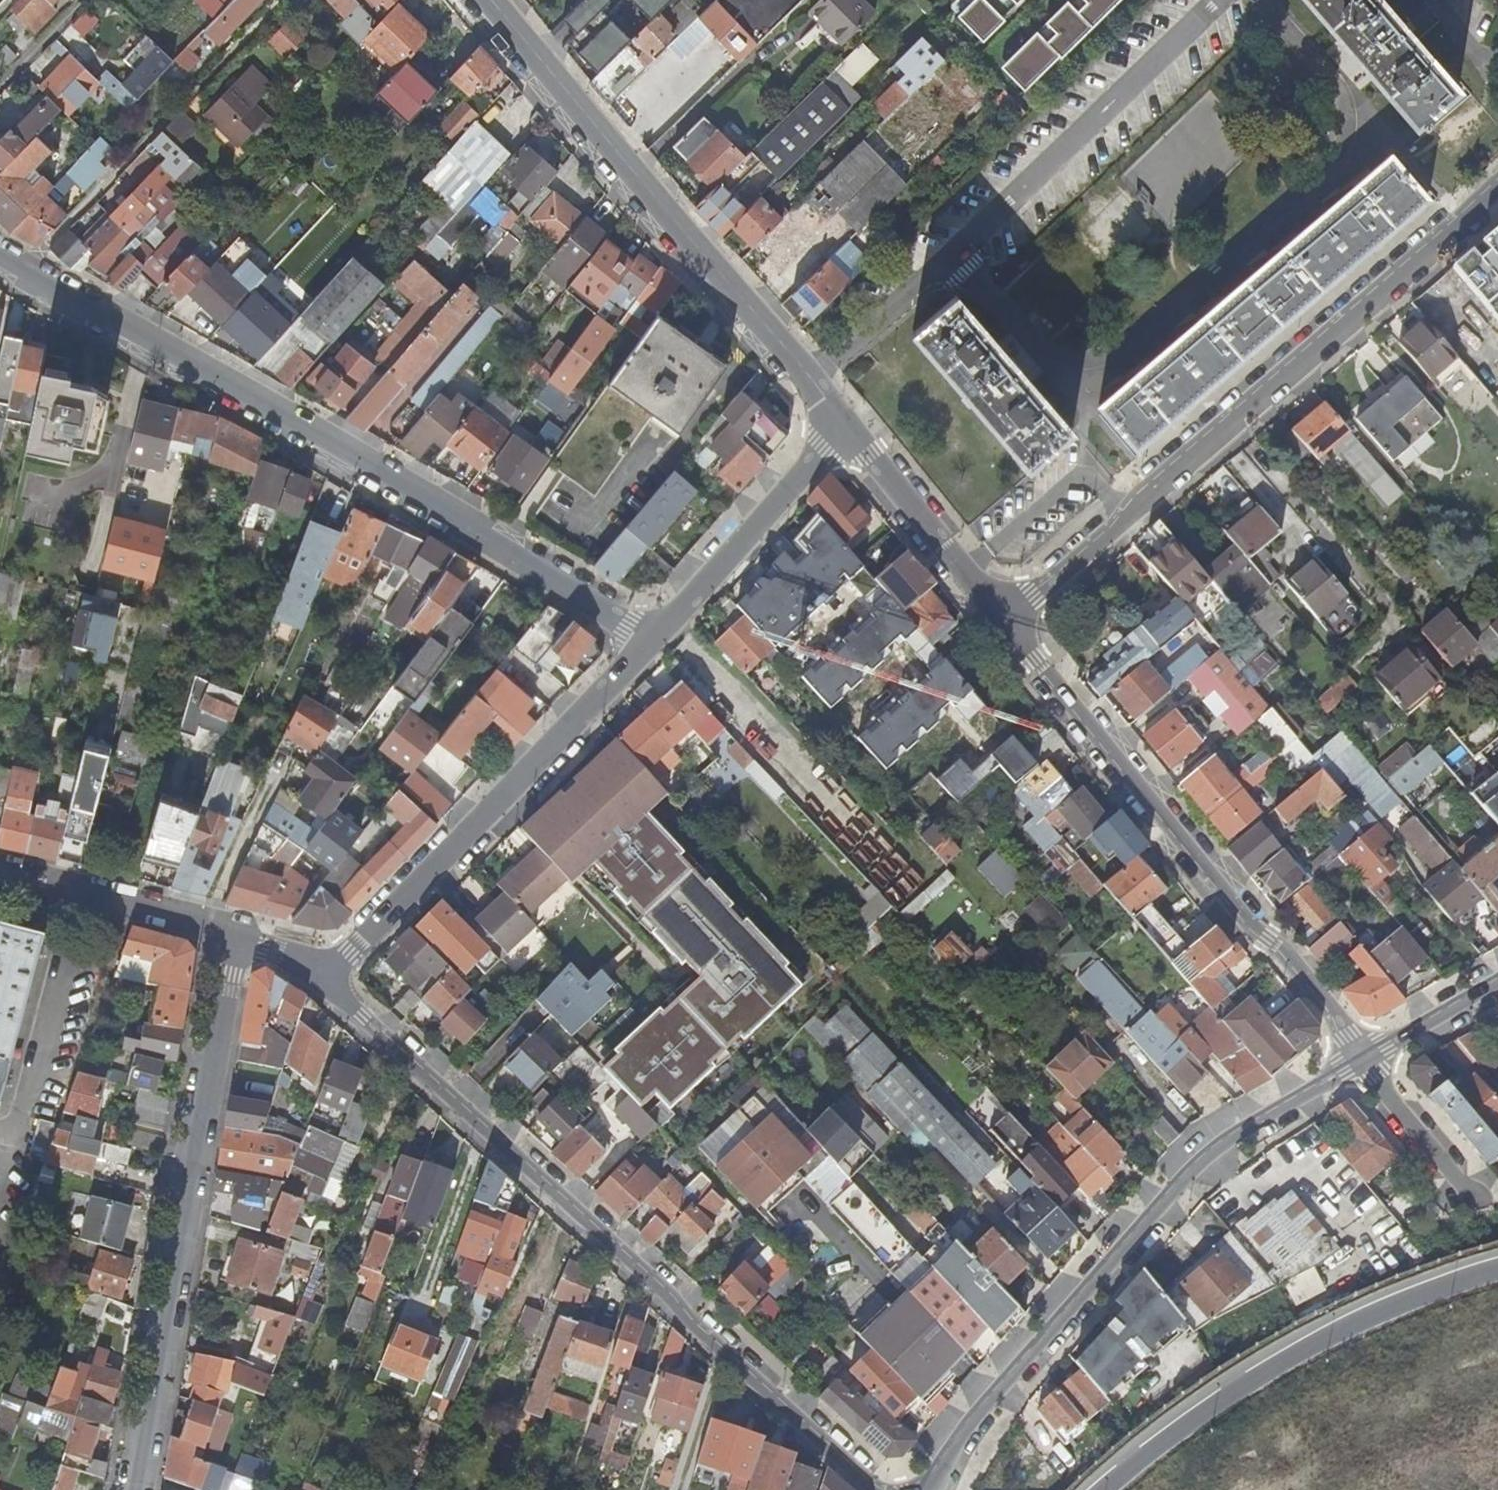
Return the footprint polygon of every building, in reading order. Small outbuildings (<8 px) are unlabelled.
[(55,0),(20,0),(11,9),(35,32),(57,9),(52,4),(55,0)] [(214,20),(233,0),(219,0),(218,1),(217,0),(193,0),(214,20)] [(214,20),(197,38),(211,51),(260,0),(233,0),(214,20)] [(361,40),(364,38),(378,22),(357,0),(330,0),(361,33),(358,36),(361,40)] [(378,22),(391,10),(389,7),(397,0),(357,0),(378,22)] [(564,20),(578,34),(602,10),(612,0),(583,0),(564,20)] [(652,21),(639,34),(632,40),(598,73),(590,81),(610,104),(632,82),(655,59),(652,56),(677,32),(665,20),(685,0),(673,0),(652,21)] [(674,126),(770,32),(739,0),(716,0),(705,11),(680,35),(655,59),(632,82),(674,126)] [(652,21),(673,0),(632,0),(652,21)] [(694,0),(685,0),(665,20),(677,32),(680,35),(705,11),(694,0)] [(770,32),(803,0),(739,0),(770,32)] [(875,12),(864,0),(821,0),(809,12),(842,45),(875,12)] [(960,17),(982,40),(1022,0),(976,0),(960,17)] [(1029,87),(1117,0),(1071,0),(1007,64),(1029,87)] [(1455,90),(1379,0),(1305,0),(1414,126),(1455,90)] [(431,37),(396,4),(391,10),(378,22),(364,38),(398,71),(407,62),(431,37)] [(89,38),(102,17),(85,7),(73,28),(89,38)] [(568,44),(574,49),(607,15),(602,10),(578,34),(568,44)] [(574,49),(598,73),(632,40),(607,15),(574,49)] [(286,59),(310,35),(290,16),(266,40),(286,59)] [(680,35),(677,32),(652,56),(655,59),(680,35)] [(907,74),(918,86),(932,72),(944,60),(922,39),(897,64),(904,71),(907,74)] [(850,88),(878,61),(861,44),(834,71),(850,88)] [(203,59),(189,46),(176,60),(190,73),(203,59)] [(451,78),(470,96),(497,66),(480,47),(451,78)] [(16,59),(5,48),(0,53),(0,76),(16,59)] [(113,95),(127,109),(128,110),(163,73),(173,62),(159,48),(145,63),(141,67),(123,86),(102,66),(93,76),(98,81),(113,95)] [(72,56),(40,90),(47,97),(61,110),(65,114),(98,81),(93,76),(72,56)] [(173,62),(163,73),(176,86),(188,75),(175,61),(173,62)] [(438,92),(407,62),(398,71),(376,94),(408,124),(420,111),(421,110),(432,97),(438,92)] [(255,104),(274,85),(253,64),(205,114),(239,147),(247,138),(264,121),(267,117),(255,104)] [(897,77),(904,71),(897,64),(890,70),(897,77)] [(506,75),(497,66),(470,96),(440,128),(445,133),(434,145),(445,155),(475,122),(479,117),(469,108),(478,98),(481,101),(483,99),(487,94),(491,90),(492,91),(506,75)] [(822,83),(850,111),(855,106),(861,99),(850,88),(834,71),(822,83)] [(918,86),(907,74),(899,82),(911,93),(918,86)] [(315,87),(302,75),(291,87),(303,99),(315,87)] [(26,101),(39,89),(31,81),(19,94),(26,101)] [(911,93),(899,82),(874,107),(884,119),(911,93)] [(789,116),(816,144),(850,111),(822,83),(807,98),(789,116)] [(494,101),(487,94),(483,99),(490,106),(494,101)] [(122,114),(127,109),(113,95),(108,100),(122,114)] [(61,110),(47,97),(12,132),(10,130),(0,140),(0,172),(36,135),(61,110)] [(438,103),(432,97),(421,110),(427,115),(438,103)] [(469,108),(479,117),(490,106),(483,99),(481,101),(478,98),(469,108)] [(181,113),(163,132),(182,150),(200,131),(181,113)] [(816,144),(789,116),(768,136),(745,159),(715,188),(695,207),(702,215),(722,235),(733,226),(747,211),(738,202),(742,198),(738,194),(734,198),(730,193),(734,190),(762,162),(779,180),(816,144)] [(675,147),(715,188),(745,159),(704,118),(675,147)] [(1423,127),(1430,122),(1426,118),(1420,124),(1423,127)] [(271,127),(264,121),(247,138),(254,144),(271,127)] [(510,155),(475,122),(445,155),(421,181),(443,202),(452,210),(456,214),(475,193),(482,184),(487,180),(510,155)] [(182,150),(163,132),(149,146),(162,159),(159,162),(168,171),(174,177),(184,186),(201,169),(182,150)] [(36,135),(0,172),(0,218),(12,230),(52,188),(33,169),(52,150),(36,135)] [(881,159),(862,140),(836,166),(807,195),(781,220),(753,247),(796,291),(828,260),(791,223),(808,206),(821,219),(831,209),(881,159)] [(105,151),(96,143),(95,143),(70,170),(88,187),(104,169),(95,161),(105,151)] [(546,187),(558,173),(525,145),(501,171),(505,175),(510,170),(518,177),(514,182),(534,201),(546,187)] [(128,168),(143,183),(159,167),(165,174),(168,171),(159,162),(146,150),(128,168)] [(938,154),(923,169),(930,177),(946,162),(938,154)] [(799,187),(807,195),(836,166),(829,158),(799,187)] [(906,185),(881,159),(831,209),(855,233),(906,185)] [(1131,442),(1417,187),(1395,162),(1109,417),(1131,442)] [(122,206),(112,215),(125,227),(174,177),(168,171),(165,174),(159,167),(143,183),(128,199),(122,206)] [(83,191),(88,187),(70,170),(52,188),(12,230),(39,246),(66,217),(50,202),(71,179),(83,191)] [(514,182),(518,177),(510,170),(505,175),(514,182)] [(88,266),(108,279),(121,291),(123,292),(141,273),(180,232),(171,223),(144,251),(133,241),(153,220),(157,224),(174,206),(172,204),(187,189),(184,186),(174,177),(125,227),(88,266)] [(494,185),(487,180),(482,184),(489,190),(494,185)] [(475,193),(456,214),(436,236),(450,247),(450,248),(482,213),(496,226),(480,244),(485,249),(481,255),(485,258),(514,225),(520,217),(512,210),(507,205),(489,190),(482,184),(475,193)] [(554,193),(546,187),(534,201),(533,202),(527,209),(523,213),(531,220),(554,193)] [(738,194),(734,190),(730,193),(734,198),(738,194)] [(530,221),(561,247),(585,218),(554,193),(531,220),(530,221)] [(117,200),(122,206),(128,199),(123,194),(117,200)] [(507,205),(512,210),(519,202),(514,197),(507,205)] [(761,200),(760,198),(747,211),(733,226),(734,227),(761,200)] [(734,227),(753,247),(781,220),(761,200),(734,227)] [(452,210),(443,202),(413,234),(422,243),(452,210)] [(512,210),(520,217),(523,213),(527,209),(519,202),(512,210)] [(125,227),(112,215),(109,213),(81,243),(68,230),(50,249),(80,275),(88,266),(125,227)] [(608,237),(585,218),(561,247),(553,256),(578,276),(606,240),(608,237)] [(1450,262),(1497,320),(1497,224),(1450,262)] [(523,233),(514,225),(485,258),(483,260),(488,265),(491,262),(498,268),(520,242),(523,233)] [(141,273),(158,289),(192,253),(200,244),(183,228),(180,232),(141,273)] [(255,251),(240,236),(223,254),(209,268),(187,292),(223,324),(251,294),(247,291),(232,277),(255,251)] [(450,247),(436,236),(425,248),(438,260),(450,247)] [(200,244),(192,253),(209,268),(223,254),(206,238),(200,244)] [(803,306),(813,317),(850,282),(863,269),(872,261),(850,239),(828,260),(796,291),(786,301),(796,312),(803,306)] [(634,261),(606,240),(578,276),(574,281),(603,303),(606,299),(609,295),(618,283),(625,273),(634,261)] [(209,268),(192,253),(158,289),(143,304),(158,312),(176,293),(181,298),(187,292),(209,268)] [(647,289),(660,270),(638,255),(634,261),(625,273),(618,283),(639,299),(647,289)] [(384,286),(352,258),(291,325),(261,359),(254,366),(273,377),(289,389),(291,387),(292,387),(384,286)] [(400,276),(433,306),(448,289),(415,260),(400,276)] [(323,283),(331,274),(321,264),(313,273),(323,283)] [(681,282),(661,268),(660,270),(647,289),(639,299),(638,301),(643,304),(641,308),(646,311),(648,308),(659,316),(682,284),(681,282)] [(511,307),(471,274),(464,283),(479,295),(491,305),(503,316),(509,309),(511,307)] [(433,306),(400,276),(395,281),(417,301),(434,317),(439,312),(433,306)] [(561,287),(566,291),(567,290),(574,281),(569,277),(561,287)] [(603,303),(574,281),(567,290),(596,313),(603,303)] [(255,283),(247,291),(251,294),(258,286),(255,283)] [(438,342),(479,295),(464,283),(454,295),(439,312),(434,317),(411,345),(359,405),(347,420),(366,431),(406,385),(404,383),(439,343),(438,342)] [(223,324),(261,359),(291,325),(260,296),(266,289),(261,284),(258,286),(251,294),(223,324)] [(843,312),(861,295),(851,284),(833,301),(843,312)] [(433,306),(439,312),(454,295),(448,289),(433,306)] [(606,299),(614,305),(617,301),(609,295),(606,299)] [(1029,468),(1071,432),(1030,383),(997,345),(960,302),(956,298),(914,335),(1029,468)] [(411,345),(434,317),(417,301),(401,319),(379,299),(371,308),(411,345)] [(548,379),(578,400),(583,394),(571,385),(611,329),(608,326),(620,309),(614,305),(606,299),(603,303),(596,313),(548,379)] [(629,324),(641,308),(643,304),(638,301),(631,310),(620,326),(625,329),(629,324)] [(491,305),(487,310),(500,320),(503,316),(491,305)] [(646,311),(641,308),(629,324),(645,335),(659,316),(648,308),(646,311)] [(534,330),(509,309),(503,316),(500,320),(526,342),(534,330)] [(439,393),(500,320),(487,310),(476,323),(479,325),(415,404),(424,411),(439,393)] [(728,365),(659,316),(645,335),(641,341),(610,384),(679,434),(728,365)] [(645,335),(629,324),(625,329),(641,341),(645,335)] [(1441,393),(1447,388),(1436,375),(1448,365),(1459,377),(1467,369),(1429,324),(1402,348),(1441,393)] [(351,398),(359,405),(411,345),(394,331),(369,359),(349,343),(336,360),(339,362),(332,370),(322,362),(308,377),(344,406),(351,398)] [(43,371),(47,349),(22,344),(21,349),(19,359),(16,375),(15,379),(13,386),(4,430),(29,436),(41,377),(43,371)] [(19,359),(21,349),(14,348),(12,357),(19,359)] [(7,373),(16,375),(19,359),(12,357),(10,357),(7,373)] [(544,383),(553,371),(538,361),(530,373),(544,383)] [(71,377),(43,371),(41,377),(70,383),(71,377)] [(29,436),(28,440),(50,446),(49,450),(72,455),(74,442),(97,448),(108,398),(91,389),(91,394),(69,390),(70,384),(69,384),(70,383),(41,377),(29,436)] [(1405,379),(1388,394),(1424,435),(1441,420),(1405,379)] [(91,394),(91,389),(70,384),(69,390),(91,394)] [(741,390),(722,413),(731,422),(744,433),(773,457),(791,434),(741,390)] [(432,439),(442,448),(447,442),(475,407),(458,394),(451,403),(439,393),(424,411),(426,413),(401,442),(417,456),(432,439)] [(1392,463),(1424,435),(1388,394),(1355,421),(1392,463)] [(166,468),(171,447),(180,408),(143,399),(129,459),(166,468)] [(1326,405),(1294,432),(1310,450),(1324,466),(1331,460),(1326,453),(1336,445),(1388,506),(1403,493),(1326,405)] [(447,442),(482,470),(509,433),(475,406),(475,407),(447,442)] [(215,439),(220,418),(180,407),(180,408),(171,447),(192,453),(195,443),(197,444),(199,435),(215,439)] [(731,422),(722,413),(703,436),(711,444),(731,422)] [(254,475),(264,441),(220,416),(220,418),(215,439),(210,460),(229,467),(254,475)] [(549,420),(539,435),(558,449),(569,434),(549,420)] [(741,437),(744,433),(731,422),(711,444),(709,446),(727,461),(734,454),(729,450),(741,437)] [(492,466),(526,492),(551,458),(521,437),(524,433),(520,430),(517,434),(516,433),(492,466)] [(1299,459),(1310,450),(1294,432),(1283,442),(1299,459)] [(766,460),(741,437),(729,450),(734,454),(727,461),(718,471),(738,490),(766,460)] [(290,471),(290,470),(261,460),(248,497),(278,506),(290,471)] [(1319,464),(1310,472),(1315,478),(1324,470),(1319,464)] [(680,510),(696,491),(675,470),(627,527),(649,547),(680,510)] [(311,479),(290,471),(278,506),(300,513),(311,479)] [(844,545),(870,523),(831,478),(808,504),(840,539),(844,545)] [(1255,502),(1222,530),(1228,536),(1260,508),(1255,502)] [(1260,508),(1228,536),(1235,545),(1243,554),(1249,561),(1254,556),(1281,532),(1260,508)] [(337,546),(368,561),(372,555),(372,554),(386,525),(353,510),(342,535),(337,546)] [(684,513),(680,510),(649,547),(653,551),(684,513)] [(175,525),(116,514),(106,571),(165,582),(175,525)] [(1166,550),(1149,565),(1178,598),(1185,606),(1212,583),(1203,573),(1160,522),(1149,531),(1166,550)] [(342,535),(310,523),(273,619),(301,629),(337,546),(342,535)] [(425,543),(386,525),(372,554),(372,555),(395,566),(400,569),(406,572),(425,543)] [(262,532),(243,526),(236,551),(254,557),(262,532)] [(638,557),(649,547),(627,527),(594,565),(608,579),(617,581),(638,557)] [(94,533),(88,532),(86,544),(91,545),(94,533)] [(454,551),(429,537),(425,543),(406,572),(421,580),(413,592),(410,596),(403,591),(387,617),(402,627),(408,619),(419,602),(454,551)] [(278,542),(267,538),(263,551),(275,555),(278,542)] [(1243,554),(1235,545),(1203,573),(1212,583),(1217,589),(1249,561),(1243,554)] [(1459,548),(1454,552),(1461,560),(1466,555),(1459,548)] [(448,607),(478,565),(454,551),(419,602),(408,619),(428,635),(448,607)] [(277,556),(264,552),(258,568),(271,573),(277,556)] [(904,556),(876,581),(901,610),(905,615),(929,593),(933,589),(904,556)] [(1258,561),(1254,556),(1249,561),(1264,578),(1271,571),(1261,558),(1258,561)] [(1317,560),(1289,584),(1319,619),(1346,595),(1317,560)] [(1239,615),(1271,587),(1264,578),(1249,561),(1217,589),(1239,615)] [(392,572),(397,575),(400,569),(395,566),(392,572)] [(26,578),(0,571),(0,620),(16,623),(26,578)] [(374,595),(387,603),(399,583),(403,578),(397,575),(392,572),(388,581),(383,578),(374,595)] [(421,580),(406,572),(403,578),(399,583),(413,592),(421,580)] [(117,830),(125,832),(152,736),(148,735),(187,593),(154,583),(147,610),(109,756),(92,823),(117,830)] [(121,603),(123,604),(125,594),(99,586),(96,597),(121,603)] [(929,593),(905,615),(933,646),(957,625),(929,593)] [(117,617),(121,603),(96,597),(85,594),(82,608),(108,614),(117,617)] [(713,607),(717,612),(729,600),(725,596),(713,607)] [(1159,649),(1195,618),(1185,606),(1178,598),(1141,628),(1159,649)] [(783,679),(792,670),(733,606),(729,600),(717,612),(729,626),(732,629),(729,632),(715,644),(745,675),(764,658),(783,679)] [(117,617),(85,749),(109,756),(147,610),(123,604),(121,603),(117,617)] [(530,626),(553,644),(573,621),(547,606),(530,626)] [(471,624),(448,607),(428,635),(391,689),(412,704),(471,624)] [(1278,618),(1286,628),(1298,617),(1289,607),(1278,618)] [(100,648),(108,614),(82,608),(74,642),(100,648)] [(260,652),(273,619),(245,608),(233,641),(260,652)] [(1497,661),(1497,637),(1490,627),(1475,641),(1469,633),(1449,610),(1423,633),(1453,668),(1474,649),(1478,654),(1482,651),(1494,665),(1497,661)] [(1469,633),(1475,641),(1490,627),(1497,620),(1497,614),(1495,610),(1469,633)] [(1490,627),(1497,637),(1497,620),(1490,627)] [(552,645),(584,672),(601,654),(602,651),(592,637),(573,621),(553,644),(552,645)] [(552,645),(553,644),(530,626),(515,645),(537,663),(552,645)] [(1090,684),(1102,700),(1104,698),(1111,692),(1151,658),(1160,650),(1159,649),(1141,628),(1122,644),(1127,652),(1090,684)] [(1256,644),(1263,652),(1267,647),(1261,640),(1256,644)] [(1217,644),(1208,651),(1213,657),(1222,650),(1217,644)] [(1263,652),(1256,644),(1240,661),(1246,668),(1263,652)] [(1177,665),(1188,678),(1213,657),(1208,651),(1202,645),(1177,665)] [(14,761),(38,650),(24,648),(15,694),(2,691),(0,700),(0,715),(3,716),(0,729),(0,758),(14,761)] [(1415,649),(1378,681),(1404,712),(1442,680),(1415,649)] [(1188,678),(1236,739),(1239,736),(1258,721),(1272,709),(1241,673),(1232,662),(1222,650),(1213,657),(1188,678)] [(1155,663),(1151,658),(1111,692),(1136,721),(1170,693),(1150,669),(1155,663)] [(1246,668),(1240,661),(1237,658),(1232,662),(1241,673),(1246,668)] [(70,661),(66,681),(78,684),(83,664),(70,661)] [(324,685),(335,690),(342,678),(344,675),(333,668),(324,685)] [(814,690),(910,794),(934,772),(838,668),(814,690)] [(493,672),(476,694),(492,707),(506,719),(524,733),(534,722),(523,713),(531,703),(493,672)] [(228,736),(243,698),(217,685),(196,675),(180,732),(196,736),(204,709),(226,718),(220,733),(228,736)] [(381,700),(394,682),(387,677),(379,686),(372,681),(366,689),(381,700)] [(360,688),(342,678),(335,690),(337,690),(347,696),(353,699),(360,688)] [(683,684),(664,701),(665,702),(692,730),(698,738),(706,745),(724,728),(683,684)] [(340,717),(359,730),(381,700),(366,689),(362,685),(360,688),(353,699),(343,712),(341,716),(340,717)] [(299,732),(320,746),(340,717),(341,716),(343,712),(338,708),(335,713),(305,692),(290,722),(277,749),(289,756),(297,738),(299,732)] [(479,723),(492,707),(476,694),(461,712),(440,737),(437,741),(450,752),(476,720),(479,723)] [(347,696),(338,708),(343,712),(353,699),(347,696)] [(686,735),(692,730),(665,702),(664,701),(651,712),(643,719),(671,749),(686,735)] [(1258,721),(1284,751),(1298,739),(1293,734),(1272,709),(1258,721)] [(380,746),(413,771),(424,757),(437,741),(440,737),(406,712),(380,746)] [(1146,738),(1171,769),(1206,739),(1194,725),(1190,729),(1176,712),(1146,738)] [(359,730),(340,717),(320,746),(317,750),(334,764),(359,730)] [(494,734),(508,749),(524,733),(506,719),(494,734)] [(643,719),(618,741),(625,748),(654,780),(662,773),(679,758),(671,749),(643,719)] [(299,732),(297,738),(311,748),(316,751),(317,750),(320,746),(299,732)] [(1056,732),(1052,736),(1062,747),(1064,745),(1066,744),(1056,732)] [(1052,736),(1029,755),(1039,766),(1062,747),(1052,736)] [(1303,759),(1317,775),(1323,770),(1298,739),(1284,751),(1276,758),(1207,815),(1230,842),(1261,814),(1245,794),(1284,764),(1289,771),(1303,759)] [(618,741),(602,756),(609,763),(625,748),(618,741)] [(1405,796),(1445,763),(1430,745),(1390,779),(1405,796)] [(1227,759),(1221,751),(1218,754),(1177,788),(1182,794),(1187,790),(1207,815),(1276,758),(1267,747),(1245,766),(1244,765),(1230,777),(1220,765),(1227,759)] [(316,751),(311,748),(302,763),(306,766),(316,751)] [(748,1042),(805,989),(787,970),(791,967),(748,922),(745,925),(732,911),(735,908),(711,881),(707,885),(682,858),(686,855),(648,814),(653,809),(650,806),(665,792),(654,780),(625,748),(609,763),(602,756),(573,782),(576,786),(564,798),(560,794),(542,811),(591,864),(615,890),(612,893),(626,907),(629,904),(654,930),(651,933),(681,966),(689,958),(700,969),(695,973),(700,978),(694,983),(663,1012),(660,1010),(615,1052),(618,1055),(603,1069),(610,1077),(621,1088),(641,1109),(656,1095),(670,1111),(716,1068),(713,1065),(744,1037),(748,1042)] [(77,782),(73,801),(72,805),(66,827),(89,833),(90,828),(92,823),(109,756),(85,749),(77,782)] [(429,761),(424,757),(413,771),(402,784),(440,820),(451,808),(424,782),(427,777),(423,774),(432,763),(452,779),(449,784),(463,796),(481,777),(469,767),(466,771),(438,749),(429,761)] [(319,814),(326,819),(333,810),(355,780),(334,764),(317,750),(316,751),(306,766),(306,767),(317,776),(300,800),(319,813),(319,814)] [(1383,815),(1401,800),(1386,783),(1366,760),(1349,774),(1383,815)] [(1030,786),(1038,795),(1048,806),(1052,811),(1073,794),(1047,764),(1018,788),(1015,790),(1019,795),(1030,786)] [(13,768),(0,765),(0,827),(13,768)] [(0,827),(0,844),(7,846),(27,851),(35,814),(30,813),(39,773),(13,767),(13,768),(0,827)] [(1329,784),(1333,780),(1323,770),(1317,775),(1276,810),(1288,823),(1319,797),(1332,812),(1348,799),(1339,787),(1334,791),(1329,784)] [(662,773),(654,780),(665,792),(669,795),(678,805),(682,800),(679,796),(681,794),(662,773)] [(1471,794),(1497,826),(1497,773),(1471,794)] [(210,785),(237,796),(242,785),(214,774),(210,785)] [(64,799),(73,801),(77,782),(68,780),(64,799)] [(1334,791),(1339,787),(1333,780),(1329,784),(1334,791)] [(206,897),(242,823),(229,818),(237,796),(210,785),(204,800),(203,803),(212,806),(208,818),(199,814),(191,838),(199,840),(194,854),(186,851),(182,861),(181,864),(172,888),(180,890),(206,897)] [(1027,804),(1038,795),(1030,786),(1019,795),(1027,804)] [(299,802),(300,800),(280,788),(279,789),(299,802)] [(403,826),(364,868),(380,882),(437,823),(398,788),(384,806),(403,826)] [(293,815),(299,802),(279,789),(273,802),(293,815)] [(650,806),(653,809),(669,795),(665,792),(650,806)] [(1060,811),(1058,809),(1054,813),(1046,820),(1060,835),(1063,839),(1066,843),(1069,846),(1075,853),(1087,843),(1110,823),(1083,792),(1060,811)] [(203,803),(204,800),(189,794),(184,806),(161,797),(146,849),(182,861),(186,851),(191,838),(199,814),(203,803)] [(35,814),(27,851),(58,859),(64,834),(66,827),(72,805),(66,804),(65,809),(62,808),(61,814),(59,819),(46,816),(47,811),(49,804),(38,802),(35,814)] [(293,815),(273,802),(263,823),(285,837),(303,850),(308,843),(326,819),(319,814),(310,826),(293,815)] [(299,802),(293,815),(310,826),(319,814),(299,802)] [(1053,841),(1060,835),(1046,820),(1054,813),(1052,811),(1048,806),(1046,808),(1037,816),(1029,807),(1021,814),(1033,829),(1035,829),(1048,845),(1053,841)] [(326,819),(308,843),(335,866),(346,853),(361,834),(333,810),(326,819)] [(591,864),(542,811),(522,830),(534,844),(566,878),(571,883),(591,864)] [(1436,873),(1452,859),(1411,811),(1395,825),(1436,873)] [(925,835),(922,838),(920,839),(946,867),(956,857),(959,861),(964,857),(925,814),(917,821),(927,833),(925,835)] [(385,822),(377,815),(361,834),(346,853),(358,863),(361,859),(357,856),(385,822)] [(1367,820),(1333,849),(1340,857),(1374,829),(1367,820)] [(92,823),(90,828),(116,835),(117,830),(92,823)] [(252,847),(225,902),(258,911),(291,867),(292,865),(303,850),(285,837),(263,823),(255,839),(277,851),(273,859),(255,854),(257,849),(252,847)] [(1117,832),(1110,823),(1087,843),(1075,853),(1081,860),(1082,861),(1094,851),(1117,832)] [(1262,825),(1260,823),(1233,846),(1234,847),(1228,852),(1250,879),(1257,873),(1287,848),(1296,840),(1290,834),(1283,839),(1281,837),(1276,839),(1264,824),(1262,825)] [(1393,919),(1404,931),(1415,921),(1381,881),(1396,869),(1380,850),(1393,839),(1380,824),(1374,829),(1340,857),(1350,868),(1393,919)] [(87,840),(89,833),(66,827),(64,834),(87,840)] [(1060,835),(1053,841),(1056,844),(1063,839),(1060,835)] [(1063,839),(1056,844),(1060,848),(1066,843),(1063,839)] [(1463,872),(1482,895),(1497,913),(1497,912),(1497,842),(1463,872)] [(515,869),(498,886),(505,893),(526,916),(566,878),(534,844),(522,856),(525,859),(515,869)] [(1060,854),(1052,862),(1063,875),(1068,870),(1081,860),(1075,853),(1069,846),(1060,854)] [(1045,854),(1052,862),(1060,854),(1053,847),(1045,854)] [(1298,861),(1287,848),(1257,873),(1282,905),(1307,884),(1308,884),(1293,866),(1297,862),(1298,861)] [(144,853),(181,864),(182,861),(146,849),(144,853)] [(1340,857),(1333,849),(1305,873),(1311,881),(1324,870),(1340,857)] [(1125,920),(1128,924),(1133,920),(1150,906),(1158,900),(1168,891),(1156,877),(1161,873),(1157,868),(1159,866),(1146,851),(1104,886),(1108,891),(1103,895),(1107,900),(1112,896),(1129,916),(1125,920)] [(380,882),(364,868),(358,863),(346,853),(335,866),(292,920),(323,928),(337,926),(380,882)] [(525,859),(522,856),(512,866),(515,869),(525,859)] [(1334,882),(1350,868),(1340,857),(1324,870),(1334,882)] [(1092,898),(1104,886),(1082,861),(1081,860),(1068,870),(1092,898)] [(1305,873),(1297,862),(1293,866),(1308,884),(1311,881),(1305,873)] [(1426,890),(1452,922),(1482,895),(1463,872),(1456,865),(1426,890)] [(258,911),(287,918),(313,885),(291,867),(258,911)] [(1019,885),(1028,878),(1023,872),(1020,869),(1012,877),(1019,885)] [(903,912),(911,921),(957,879),(949,870),(903,912)] [(1317,896),(1334,882),(1324,870),(1311,881),(1308,884),(1307,884),(1317,896)] [(1291,901),(1317,932),(1332,919),(1307,889),(1291,901)] [(1044,905),(1049,901),(1042,893),(1040,890),(1032,897),(1037,903),(1040,900),(1044,905)] [(505,953),(534,925),(526,916),(505,893),(495,902),(487,910),(483,906),(471,918),(505,953)] [(483,906),(487,910),(495,902),(492,898),(483,906)] [(865,916),(879,904),(873,898),(860,911),(865,916)] [(879,904),(865,916),(874,926),(893,908),(884,899),(879,904)] [(471,956),(483,944),(464,924),(443,903),(418,928),(435,945),(447,933),(459,946),(461,945),(471,956)] [(1169,927),(1150,906),(1133,920),(1143,931),(1173,965),(1190,951),(1211,934),(1215,930),(1216,929),(1204,914),(1188,927),(1180,918),(1169,927)] [(471,918),(464,924),(483,944),(497,960),(505,953),(471,918)] [(1393,937),(1386,944),(1411,973),(1428,959),(1404,931),(1393,919),(1385,926),(1393,937)] [(45,937),(0,926),(0,1106),(1,1107),(45,937)] [(1190,951),(1173,965),(1190,985),(1233,949),(1216,929),(1215,930),(1211,934),(1190,951)] [(1369,979),(1343,994),(1361,1017),(1376,1020),(1405,1003),(1393,988),(1357,945),(1343,929),(1312,955),(1324,971),(1346,953),(1369,979)] [(425,997),(451,969),(412,930),(399,943),(401,946),(386,961),(424,999),(425,997)] [(131,931),(128,940),(114,977),(161,989),(153,1026),(182,1031),(195,955),(186,945),(131,931)] [(961,973),(978,955),(953,931),(936,949),(961,973)] [(1082,934),(1059,948),(1074,971),(1096,957),(1082,934)] [(1393,988),(1411,973),(1386,944),(1381,948),(1369,934),(1357,945),(1393,988)] [(1233,949),(1190,985),(1212,1010),(1212,1011),(1237,990),(1225,976),(1229,973),(1227,970),(1236,966),(1250,955),(1240,944),(1233,949)] [(838,976),(861,955),(854,947),(830,969),(838,976)] [(1184,1097),(1209,1074),(1200,1064),(1179,1041),(1151,1011),(1149,1013),(1099,959),(1077,980),(1184,1097)] [(570,964),(537,1001),(571,1037),(611,999),(605,992),(614,984),(601,971),(589,982),(570,964)] [(425,997),(448,1019),(463,1002),(473,991),(451,969),(425,997)] [(239,1062),(285,1070),(287,1064),(294,1043),(274,1030),(268,1048),(263,1047),(267,1026),(269,1014),(271,1006),(276,976),(267,971),(253,976),(239,1062)] [(280,1021),(269,1014),(267,1026),(274,1030),(294,1043),(310,998),(276,976),(271,1006),(280,1012),(279,1015),(288,1019),(284,1029),(278,1026),(280,1021)] [(395,1009),(406,1020),(418,1005),(408,995),(395,1009)] [(448,1019),(425,997),(424,999),(422,1001),(443,1023),(448,1019)] [(309,1031),(324,1012),(310,998),(294,1043),(287,1064),(315,1087),(329,1048),(309,1031)] [(1250,998),(1222,1022),(1236,1039),(1247,1051),(1266,1072),(1270,1078),(1273,1080),(1319,1040),(1321,1029),(1299,1002),(1272,1025),(1250,998)] [(113,1004),(105,1002),(99,1018),(111,1020),(113,1004)] [(443,1024),(467,1046),(487,1024),(463,1002),(448,1019),(443,1023),(443,1024)] [(280,1012),(271,1006),(269,1014),(280,1021),(278,1026),(284,1029),(288,1019),(279,1015),(280,1012)] [(973,1188),(995,1167),(987,1159),(992,1154),(984,1146),(984,1145),(990,1139),(940,1086),(929,1096),(846,1007),(835,1018),(825,1027),(815,1017),(804,1027),(869,1095),(868,1096),(904,1136),(915,1126),(973,1188)] [(1212,1010),(1179,1041),(1200,1064),(1210,1055),(1246,1095),(1273,1080),(1270,1078),(1266,1072),(1247,1051),(1236,1039),(1222,1022),(1212,1011),(1212,1010)] [(176,1063),(182,1031),(153,1026),(146,1025),(141,1043),(126,1039),(124,1050),(176,1063)] [(268,1048),(274,1030),(267,1026),(263,1047),(268,1048)] [(1471,1033),(1457,1041),(1455,1042),(1479,1067),(1492,1081),(1497,1076),(1497,1065),(1471,1033)] [(1084,1034),(1046,1070),(1065,1090),(1075,1100),(1113,1065),(1084,1034)] [(563,1064),(533,1036),(505,1066),(535,1093),(553,1073),(563,1064)] [(1479,1067),(1455,1042),(1443,1049),(1469,1076),(1479,1067)] [(603,1069),(581,1047),(563,1064),(553,1073),(583,1103),(610,1077),(603,1069)] [(112,1071),(108,1083),(170,1099),(172,1086),(159,1083),(164,1065),(136,1057),(131,1075),(112,1071)] [(1497,1163),(1497,1144),(1459,1098),(1426,1059),(1413,1067),(1414,1079),(1488,1168),(1497,1163)] [(319,1103),(348,1115),(353,1104),(363,1081),(333,1068),(319,1103)] [(289,1086),(292,1077),(284,1071),(280,1083),(289,1086)] [(798,1173),(824,1150),(805,1129),(755,1074),(729,1099),(740,1111),(782,1156),(798,1173)] [(52,1145),(98,1158),(128,1166),(132,1152),(92,1142),(105,1082),(78,1075),(64,1113),(72,1116),(78,1117),(73,1136),(67,1134),(57,1132),(52,1145)] [(292,1077),(289,1086),(295,1088),(297,1082),(292,1077)] [(1459,1098),(1497,1144),(1497,1123),(1497,1122),(1497,1106),(1478,1082),(1459,1098)] [(615,1111),(643,1140),(657,1126),(641,1109),(621,1088),(605,1104),(613,1112),(615,1111)] [(1125,1154),(1084,1110),(1075,1100),(1065,1090),(1056,1098),(1075,1118),(1063,1130),(1076,1143),(1096,1164),(1109,1179),(1117,1172),(1113,1166),(1125,1154)] [(541,1119),(528,1132),(552,1154),(579,1126),(584,1122),(561,1099),(556,1103),(544,1091),(532,1103),(539,1110),(536,1114),(541,1119)] [(844,1092),(805,1129),(824,1150),(850,1177),(889,1141),(844,1092)] [(254,1103),(232,1099),(227,1127),(263,1134),(265,1131),(267,1123),(270,1115),(276,1097),(257,1094),(254,1103)] [(1354,1140),(1350,1144),(1339,1154),(1365,1185),(1398,1158),(1351,1103),(1332,1114),(1349,1134),(1354,1140)] [(324,1132),(319,1130),(309,1126),(308,1131),(302,1145),(287,1183),(284,1192),(283,1194),(303,1202),(304,1201),(303,1201),(304,1198),(300,1196),(302,1192),(300,1191),(302,1187),(309,1190),(308,1191),(332,1201),(339,1186),(338,1185),(330,1181),(345,1145),(354,1149),(355,1149),(371,1111),(353,1104),(348,1115),(339,1137),(347,1140),(346,1142),(324,1132)] [(165,1132),(167,1115),(135,1107),(131,1125),(165,1132)] [(699,1149),(742,1194),(782,1156),(740,1111),(699,1149)] [(64,1113),(59,1126),(57,1132),(67,1134),(72,1116),(64,1113)] [(330,1120),(315,1114),(312,1121),(309,1126),(319,1130),(324,1132),(330,1120)] [(1071,1196),(1078,1189),(1070,1180),(1053,1162),(1009,1114),(990,1132),(1034,1179),(1030,1182),(1035,1188),(1051,1205),(1066,1191),(1071,1196)] [(267,1123),(265,1131),(302,1145),(308,1131),(270,1115),(267,1123)] [(1168,1149),(1180,1138),(1163,1119),(1151,1129),(1168,1149)] [(31,1155),(47,1160),(52,1145),(57,1132),(59,1126),(40,1120),(31,1155)] [(601,1148),(579,1126),(552,1154),(579,1179),(608,1149),(605,1145),(601,1148)] [(1041,1126),(1031,1135),(1054,1160),(1063,1151),(1041,1126)] [(263,1134),(227,1127),(219,1171),(287,1183),(302,1145),(265,1131),(263,1134)] [(129,1147),(161,1154),(163,1138),(132,1131),(129,1147)] [(1345,1138),(1350,1144),(1354,1140),(1349,1134),(1345,1138)] [(45,1165),(57,1168),(93,1178),(98,1158),(52,1145),(47,1160),(45,1165)] [(330,1181),(338,1185),(354,1149),(345,1145),(330,1181)] [(759,1211),(798,1173),(782,1156),(742,1194),(759,1211)] [(405,1159),(386,1209),(376,1234),(363,1269),(373,1273),(371,1279),(375,1281),(372,1288),(368,1287),(362,1302),(358,1300),(347,1328),(365,1335),(387,1280),(377,1276),(378,1275),(382,1276),(403,1221),(409,1204),(421,1171),(424,1165),(405,1159)] [(634,1180),(644,1170),(631,1159),(622,1169),(634,1180)] [(475,1202),(507,1214),(513,1200),(518,1188),(490,1162),(475,1202)] [(421,1171),(409,1204),(439,1215),(455,1175),(424,1163),(424,1165),(421,1171)] [(1088,1200),(1110,1179),(1109,1179),(1096,1164),(1078,1180),(1074,1175),(1070,1180),(1078,1189),(1088,1200)] [(45,1165),(38,1182),(51,1185),(57,1168),(45,1165)] [(634,1180),(622,1169),(598,1196),(627,1222),(640,1207),(645,1202),(661,1184),(644,1170),(634,1180)] [(284,1192),(287,1183),(219,1171),(216,1190),(239,1195),(236,1210),(241,1211),(238,1225),(262,1233),(268,1199),(280,1202),(283,1194),(284,1192)] [(1047,1259),(1076,1232),(1051,1205),(1035,1188),(1030,1182),(1019,1171),(1008,1181),(1024,1199),(1006,1216),(1047,1259)] [(691,1186),(700,1196),(711,1183),(702,1174),(691,1186)] [(641,1235),(653,1246),(664,1235),(693,1202),(667,1178),(661,1184),(645,1202),(658,1215),(654,1220),(641,1235)] [(711,1191),(715,1187),(711,1183),(700,1196),(693,1202),(664,1235),(688,1257),(714,1229),(707,1222),(707,1221),(723,1202),(711,1191)] [(288,1241),(303,1202),(283,1194),(280,1202),(266,1234),(288,1241)] [(1104,1194),(1093,1204),(1108,1221),(1118,1209),(1104,1194)] [(1294,1196),(1272,1215),(1318,1268),(1344,1255),(1294,1196)] [(132,1209),(94,1199),(83,1241),(120,1253),(132,1209)] [(640,1207),(654,1220),(658,1215),(645,1202),(640,1207)] [(403,1221),(432,1231),(439,1215),(409,1204),(403,1221)] [(376,1234),(386,1209),(375,1205),(365,1230),(376,1234)] [(502,1226),(471,1213),(460,1242),(474,1248),(470,1258),(467,1257),(463,1268),(482,1276),(502,1226)] [(482,1276),(481,1278),(508,1289),(518,1265),(509,1262),(525,1222),(507,1215),(504,1221),(502,1226),(482,1276)] [(724,1241),(729,1246),(730,1245),(750,1223),(742,1215),(731,1227),(733,1230),(724,1241)] [(952,1215),(940,1226),(955,1242),(957,1244),(968,1232),(952,1215)] [(1281,1273),(1272,1281),(1278,1288),(1318,1268),(1272,1215),(1248,1235),(1281,1273)] [(986,1223),(960,1247),(1002,1290),(1027,1266),(986,1223)] [(1236,1239),(1167,1299),(1178,1312),(1196,1333),(1210,1323),(1278,1288),(1272,1281),(1236,1239)] [(241,1242),(236,1261),(229,1284),(272,1297),(284,1255),(241,1242)] [(957,1244),(955,1242),(929,1267),(934,1272),(989,1328),(993,1333),(1019,1308),(1002,1290),(960,1247),(957,1244)] [(319,1251),(293,1243),(289,1256),(315,1264),(319,1251)] [(120,1302),(133,1263),(100,1252),(91,1280),(71,1274),(68,1283),(120,1302)] [(916,1253),(893,1274),(909,1292),(911,1293),(934,1272),(929,1267),(916,1253)] [(720,1290),(746,1316),(768,1291),(791,1266),(780,1255),(760,1276),(745,1262),(720,1290)] [(229,1284),(236,1261),(229,1259),(222,1282),(229,1284)] [(297,1259),(291,1275),(307,1281),(312,1266),(297,1259)] [(525,1413),(542,1420),(546,1408),(552,1394),(560,1373),(567,1356),(579,1324),(599,1273),(570,1262),(555,1299),(568,1304),(578,1308),(575,1317),(573,1322),(562,1318),(525,1413)] [(482,1276),(463,1268),(458,1280),(477,1287),(481,1278),(482,1276)] [(1157,1296),(1161,1293),(1143,1271),(1140,1275),(1157,1296)] [(965,1350),(989,1328),(934,1272),(911,1293),(965,1350)] [(1147,1304),(1157,1296),(1140,1275),(1131,1285),(1143,1298),(1147,1304)] [(312,1280),(296,1320),(303,1323),(319,1283),(312,1280)] [(455,1289),(444,1285),(438,1302),(449,1307),(455,1289)] [(205,1301),(207,1292),(199,1289),(197,1300),(205,1301)] [(108,1299),(90,1292),(82,1312),(100,1319),(108,1299)] [(919,1398),(965,1350),(911,1293),(909,1292),(892,1308),(879,1295),(848,1326),(872,1351),(916,1396),(919,1398)] [(471,1316),(484,1319),(490,1296),(477,1293),(471,1316)] [(1161,1293),(1157,1296),(1147,1304),(1143,1298),(1129,1310),(1151,1334),(1160,1333),(1176,1318),(1174,1315),(1178,1312),(1167,1299),(1161,1293)] [(460,1304),(457,1311),(466,1315),(469,1308),(460,1304)] [(578,1308),(568,1304),(565,1313),(575,1317),(578,1308)] [(632,1304),(627,1319),(645,1326),(646,1325),(650,1311),(632,1304)] [(249,1316),(255,1318),(258,1308),(252,1306),(249,1316)] [(252,1373),(272,1380),(290,1334),(296,1320),(258,1308),(255,1318),(255,1319),(269,1324),(252,1373)] [(525,1310),(514,1338),(526,1343),(530,1344),(541,1317),(525,1310)] [(480,1333),(484,1324),(466,1315),(462,1325),(480,1333)] [(585,1326),(593,1328),(595,1320),(589,1317),(585,1326)] [(614,1364),(630,1369),(631,1368),(635,1357),(638,1348),(645,1326),(627,1319),(626,1319),(611,1363),(614,1364)] [(595,1365),(590,1383),(599,1386),(616,1336),(593,1328),(585,1326),(579,1324),(567,1356),(595,1365)] [(638,1348),(645,1351),(649,1352),(656,1328),(646,1325),(645,1326),(638,1348)] [(429,1364),(431,1359),(437,1344),(396,1327),(381,1365),(380,1364),(374,1381),(414,1396),(420,1381),(422,1382),(429,1364)] [(676,1366),(684,1339),(673,1328),(661,1361),(676,1366)] [(450,1399),(453,1391),(455,1392),(474,1343),(461,1337),(446,1373),(443,1371),(429,1404),(440,1409),(445,1397),(450,1399)] [(511,1380),(523,1351),(526,1343),(514,1338),(499,1375),(511,1380)] [(1103,1390),(1109,1384),(1134,1364),(1116,1343),(1085,1369),(1103,1390)] [(645,1351),(638,1348),(635,1357),(642,1359),(645,1351)] [(114,1430),(118,1408),(113,1406),(122,1373),(106,1368),(110,1353),(98,1349),(89,1378),(81,1405),(77,1418),(99,1425),(114,1430)] [(916,1396),(872,1351),(849,1374),(863,1389),(870,1396),(893,1419),(916,1396)] [(797,1354),(790,1362),(802,1372),(809,1363),(797,1354)] [(198,1389),(192,1402),(219,1413),(219,1412),(224,1395),(216,1393),(220,1377),(229,1380),(234,1365),(198,1356),(191,1387),(198,1389)] [(595,1365),(567,1356),(560,1373),(590,1383),(595,1365)] [(816,1375),(825,1385),(831,1378),(842,1367),(833,1357),(816,1375)] [(431,1359),(429,1364),(437,1368),(439,1362),(431,1359)] [(831,1378),(835,1382),(854,1399),(863,1389),(849,1374),(842,1367),(831,1378)] [(623,1418),(641,1424),(647,1406),(656,1377),(631,1368),(630,1369),(605,1446),(603,1451),(612,1454),(623,1418)] [(78,1374),(62,1369),(54,1390),(47,1409),(77,1418),(81,1405),(69,1402),(78,1374)] [(1069,1382),(1058,1392),(1083,1421),(1085,1423),(1109,1403),(1099,1393),(1081,1371),(1073,1379),(1069,1382)] [(89,1378),(78,1374),(69,1402),(81,1405),(89,1378)] [(656,1398),(663,1401),(697,1412),(705,1388),(664,1374),(656,1398)] [(47,1409),(54,1390),(25,1381),(17,1402),(10,1423),(19,1425),(40,1431),(40,1430),(47,1409)] [(854,1399),(835,1382),(820,1398),(886,1458),(903,1457),(915,1442),(893,1419),(870,1396),(861,1405),(854,1399)] [(1121,1399),(1109,1384),(1103,1390),(1099,1393),(1109,1403),(1112,1407),(1121,1399)] [(1068,1433),(1083,1421),(1058,1392),(1043,1404),(1046,1407),(1038,1414),(1054,1433),(1062,1426),(1068,1433)] [(592,1408),(552,1394),(546,1408),(587,1422),(592,1408)] [(663,1401),(656,1398),(650,1418),(656,1420),(663,1401)] [(17,1402),(3,1399),(0,1406),(0,1439),(3,1441),(10,1423),(17,1402)] [(181,1442),(173,1440),(171,1452),(203,1464),(207,1451),(219,1413),(192,1402),(189,1401),(186,1413),(178,1409),(177,1416),(188,1420),(181,1442)] [(656,1420),(691,1432),(697,1412),(663,1401),(656,1420)] [(617,1410),(611,1408),(605,1428),(593,1424),(587,1440),(605,1446),(617,1410)] [(77,1418),(47,1409),(40,1430),(70,1438),(77,1418)] [(232,1415),(219,1412),(219,1413),(207,1451),(219,1455),(232,1415)] [(105,1479),(108,1465),(89,1459),(99,1425),(77,1418),(70,1438),(62,1467),(78,1471),(105,1479)] [(1062,1426),(1054,1433),(1065,1446),(1088,1427),(1085,1423),(1083,1421),(1068,1433),(1062,1426)] [(13,1444),(19,1425),(10,1423),(3,1441),(13,1444)] [(705,1464),(717,1429),(710,1427),(698,1462),(705,1464)] [(744,1485),(750,1486),(764,1445),(750,1440),(729,1433),(717,1429),(705,1464),(741,1477),(746,1478),(744,1485)] [(731,1429),(729,1433),(750,1440),(751,1435),(731,1429)] [(794,1463),(796,1455),(764,1445),(750,1486),(750,1487),(749,1489),(785,1489),(794,1463)] [(612,1454),(603,1451),(599,1461),(626,1469),(629,1460),(612,1454)] [(171,1452),(166,1481),(191,1489),(220,1489),(227,1473),(203,1464),(171,1452)] [(244,1455),(237,1471),(257,1480),(264,1464),(244,1455)] [(435,1464),(414,1455),(407,1473),(428,1481),(435,1464)] [(665,1471),(677,1475),(680,1465),(668,1461),(665,1471)] [(819,1475),(809,1472),(809,1469),(794,1463),(785,1489),(814,1489),(819,1475)] [(78,1471),(62,1467),(55,1489),(72,1489),(78,1471)] [(828,1469),(820,1489),(850,1489),(828,1469)] [(674,1486),(677,1475),(665,1471),(661,1482),(674,1486)] [(741,1477),(738,1488),(744,1489),(749,1489),(750,1487),(744,1485),(746,1478),(741,1477)]
